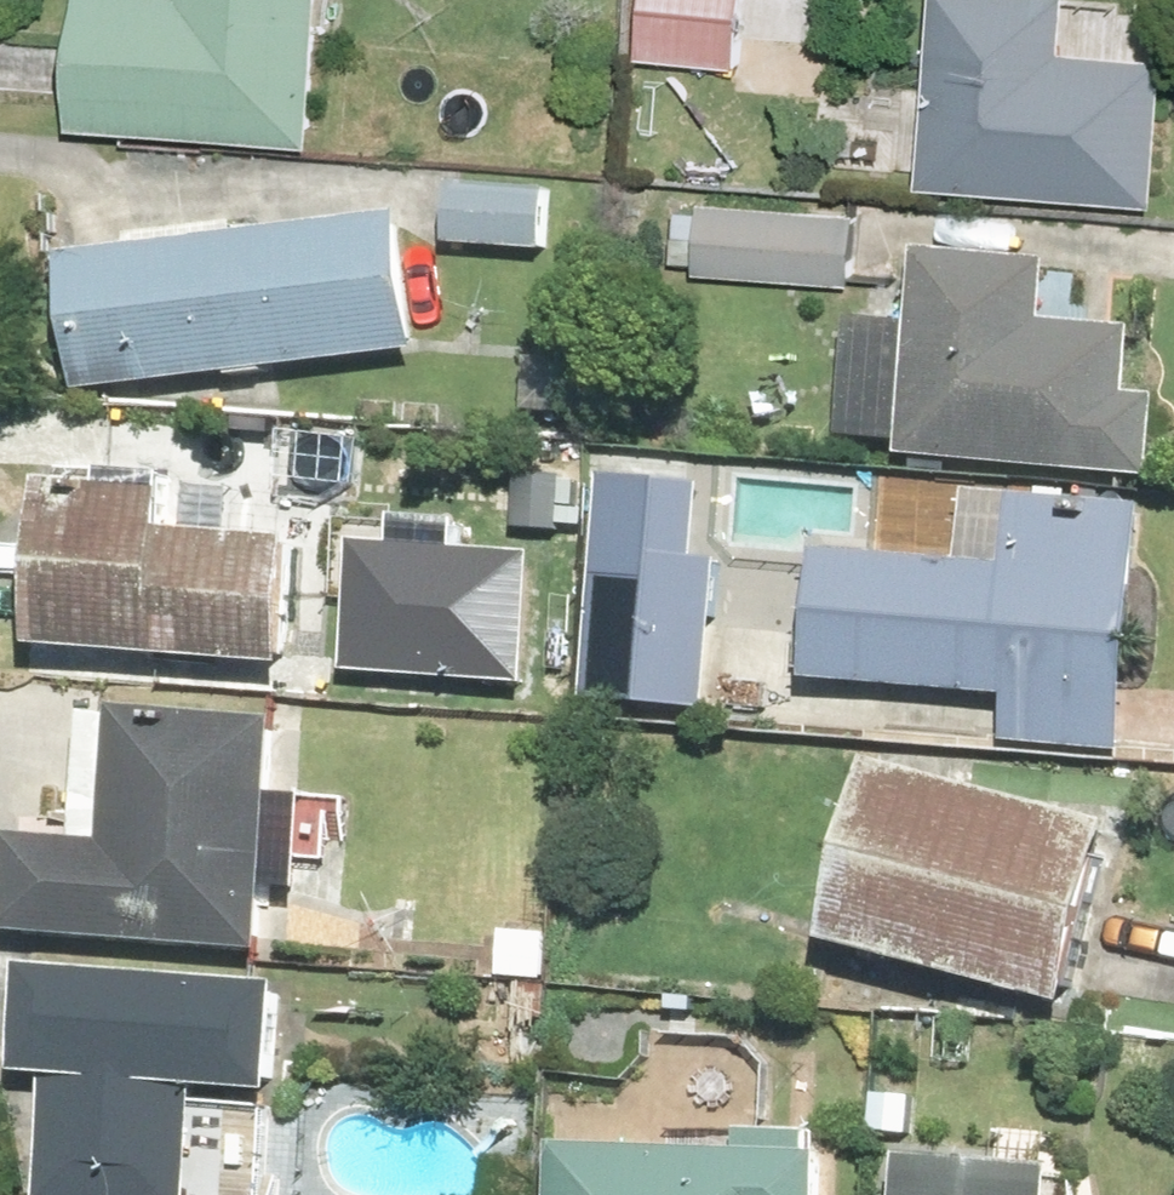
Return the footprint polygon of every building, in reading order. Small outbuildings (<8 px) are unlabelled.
[(342,0),(102,0),(93,120),(331,138),(342,0)] [(636,69),(738,75),(742,0),(640,0),(636,69)] [(935,178),(1172,198),(1173,175),(1173,50),(1083,43),(1086,0),(950,0),(935,178)] [(549,192),(447,185),(443,251),(545,258),(549,192)] [(857,209),(701,200),(696,277),(853,286),(857,209)] [(70,246),(88,383),(432,339),(414,203),(70,246)] [(1065,252),(933,240),(914,449),(1163,471),(1171,389),(1140,386),(1146,322),(1060,314),(1065,252)] [(610,457),(589,676),(716,688),(730,547),(703,545),(711,467),(610,457)] [(62,464),(48,634),(300,654),(310,525),(184,515),(187,475),(62,464)] [(1134,744),(1153,498),(1025,488),(1019,558),(824,543),(814,675),(1019,691),(1016,735),(1134,744)] [(353,522),(341,660),(536,677),(548,539),(353,522)] [(276,945),(291,707),(136,697),(127,833),(28,826),(22,928),(276,945)] [(900,739),(846,926),(1086,994),(1140,807),(900,739)] [(46,950),(37,1066),(60,1068),(50,1194),(207,1194),(216,1079),(294,1085),(303,970),(46,950)] [(576,1131),(574,1194),(842,1194),(844,1142),(829,1141),(830,1121),(761,1119),(760,1139),(576,1131)] [(925,1142),(921,1194),(1079,1194),(1082,1154),(925,1142)]
